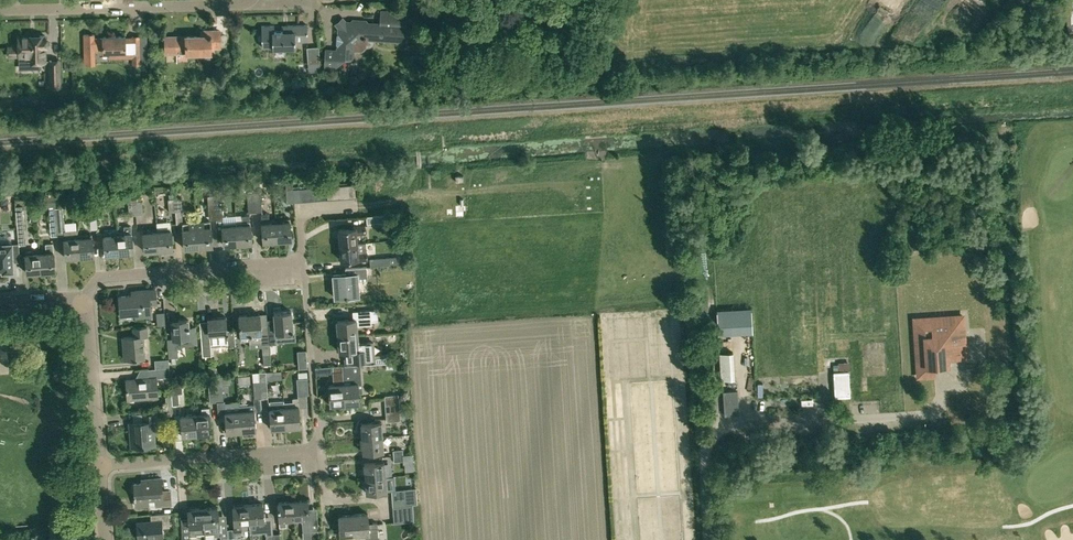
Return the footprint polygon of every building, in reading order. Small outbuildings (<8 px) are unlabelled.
[(380,17),(381,17),(381,24),(367,23),(366,21),(353,21),(351,22),(347,22),(346,23),(343,19),(336,25),(340,29),(338,30),(338,33),(336,35),(336,45),(337,46),(337,51),(326,50),(326,64),(334,65),(344,56),(351,57),(353,55),(353,49),(362,49),(365,46),(366,38),(405,41),(406,25),(404,25),(405,18),(399,18),(399,11),(381,10),(380,17)] [(274,25),(262,25),(262,47),(273,46),(273,48),(293,47),(296,47),(296,41),(308,41),(307,25),(289,25),(289,24),(283,24),(283,31),(274,31),(274,25)] [(198,59),(210,58),(210,46),(219,46),(223,45),(222,35),(219,35),(219,31),(206,31),(206,35),(164,37),(164,53),(188,52),(188,54),(197,54),(198,59)] [(94,34),(87,34),(87,58),(95,58),(95,49),(103,49),(103,51),(110,51),(110,57),(133,57),(133,64),(140,64),(140,36),(132,36),(132,37),(126,37),(125,36),(103,36),(103,37),(94,38),(94,34)] [(19,46),(8,47),(8,56),(19,56),(19,57),(31,57),(31,62),(44,62),(44,43),(46,43),(46,37),(43,37),(43,35),(34,36),(34,37),(19,37),(19,46)] [(308,63),(309,68),(320,67),(320,62),(319,46),(307,47),(308,63)] [(61,86),(60,59),(49,59),(50,86),(61,86)] [(346,185),(339,186),(340,199),(347,199),(346,185)] [(355,198),(354,185),(346,185),(347,199),(355,198)] [(332,186),(325,187),(326,200),(333,200),(332,186)] [(326,200),(325,187),(312,188),(313,201),(326,200)] [(286,203),(294,203),(292,189),(285,190),(286,203)] [(246,193),(247,213),(254,212),(253,192),(246,193)] [(261,212),(261,205),(259,192),(253,192),(254,212),(261,212)] [(128,215),(135,214),(134,201),(127,202),(128,215)] [(49,222),(56,221),(55,208),(48,209),(49,222)] [(25,232),(23,210),(16,211),(18,233),(25,232)] [(262,242),(276,241),(275,220),(268,221),(268,214),(260,214),(262,242)] [(249,215),(241,216),(235,217),(237,244),(251,243),(249,215)] [(386,215),(366,216),(367,223),(386,222),(386,215)] [(289,219),(275,220),(276,241),(290,240),(289,219)] [(209,220),(195,221),(197,247),(211,246),(209,220)] [(182,223),(182,224),(184,248),(197,247),(195,221),(182,223)] [(235,223),(221,224),(223,245),(237,244),(235,223)] [(353,229),(337,231),(339,245),(356,244),(355,235),(364,234),(364,227),(352,228),(353,229)] [(117,228),(104,229),(105,234),(103,234),(105,255),(118,254),(117,233),(117,232),(117,228)] [(171,228),(156,229),(158,249),(158,250),(173,249),(171,228)] [(156,229),(142,230),(144,251),(158,250),(158,249),(156,229)] [(64,237),(65,258),(79,257),(78,236),(77,230),(64,231),(64,237)] [(917,230),(904,231),(906,250),(918,249),(917,230)] [(130,231),(117,232),(117,233),(118,254),(132,252),(130,231)] [(3,269),(3,271),(13,270),(13,262),(13,259),(19,259),(18,241),(12,242),(11,234),(0,235),(0,269),(3,269)] [(92,235),(78,236),(79,257),(93,256),(92,235)] [(45,250),(39,251),(41,272),(55,271),(53,243),(45,244),(45,250)] [(356,244),(339,245),(340,261),(355,260),(355,261),(366,260),(366,253),(357,254),(356,244)] [(27,273),(41,272),(39,251),(25,252),(27,273)] [(396,263),(396,257),(389,258),(389,257),(370,258),(370,266),(390,265),(390,264),(396,263)] [(345,274),(333,275),(335,298),(358,296),(357,281),(367,281),(366,267),(345,269),(345,274)] [(135,295),(119,296),(120,315),(135,314),(136,317),(150,316),(149,303),(156,302),(155,290),(134,291),(135,295)] [(739,309),(717,310),(718,327),(718,328),(740,326),(739,309)] [(353,320),(336,321),(337,337),(357,335),(356,327),(370,326),(370,321),(369,311),(352,312),(353,320)] [(274,325),(267,326),(269,345),(276,345),(276,342),(276,339),(293,338),(292,332),(291,312),(273,313),(274,319),(274,325)] [(259,314),(238,316),(240,335),(240,341),(249,340),(249,343),(261,342),(261,345),(262,356),(269,356),(269,345),(267,326),(267,325),(266,319),(266,315),(259,315),(259,314)] [(934,366),(947,365),(946,355),(954,355),(955,358),(965,358),(963,316),(930,318),(931,321),(914,322),(917,377),(934,375),(934,366)] [(227,332),(226,333),(225,317),(207,319),(208,329),(199,330),(202,356),(211,355),(210,345),(228,343),(228,342),(227,332)] [(192,327),(187,328),(186,320),(172,321),(173,338),(167,339),(168,357),(177,357),(176,349),(181,348),(180,338),(185,337),(186,342),(193,341),(192,327)] [(147,336),(146,327),(132,328),(133,337),(122,338),(124,359),(144,358),(142,337),(147,336)] [(357,335),(337,337),(338,352),(355,351),(355,359),(373,357),(372,343),(358,344),(357,335)] [(733,352),(720,352),(721,379),(735,378),(733,352)] [(307,358),(299,359),(299,368),(307,367),(307,358)] [(169,359),(154,360),(155,368),(169,367),(169,359)] [(333,385),(328,385),(329,406),(344,405),(342,384),(341,365),(332,366),(333,385)] [(350,365),(341,365),(342,384),(344,405),(358,403),(358,393),(357,383),(361,383),(361,373),(351,373),(350,365)] [(169,367),(155,368),(148,369),(148,378),(126,380),(127,399),(158,397),(156,378),(170,377),(169,367)] [(260,381),(259,381),(260,398),(268,397),(266,371),(259,372),(260,381)] [(850,396),(848,371),(833,372),(835,396),(850,396)] [(249,375),(238,375),(238,384),(250,383),(249,375)] [(302,387),(303,394),(309,394),(308,377),(297,378),(297,387),(302,387)] [(182,378),(170,379),(170,381),(172,396),(173,405),(179,404),(179,393),(183,393),(182,378)] [(209,385),(208,385),(210,402),(216,402),(215,385),(214,385),(213,379),(208,379),(209,385)] [(222,385),(215,385),(216,402),(224,401),(222,385)] [(739,414),(737,390),(723,391),(724,415),(739,414)] [(397,395),(383,396),(384,406),(398,404),(397,395)] [(292,402),(283,403),(286,428),(300,427),(297,398),(292,398),(292,402)] [(283,400),(269,402),(271,429),(286,428),(283,403),(283,400)] [(253,404),(240,405),(240,411),(239,411),(241,431),(255,430),(253,404)] [(384,406),(385,413),(398,411),(398,404),(384,406)] [(209,407),(201,408),(202,414),(195,414),(196,435),(211,434),(209,407)] [(226,432),(241,431),(239,411),(225,412),(226,432)] [(398,412),(385,413),(385,422),(399,420),(398,412)] [(143,421),(129,422),(130,446),(154,445),(153,433),(159,432),(158,413),(142,414),(143,421)] [(182,436),(196,435),(195,414),(181,415),(182,436)] [(360,424),(361,438),(381,437),(380,422),(360,424)] [(362,453),(382,451),(381,437),(361,438),(362,453)] [(363,464),(364,479),(385,477),(384,462),(363,464)] [(366,493),(386,491),(385,477),(364,479),(366,493)] [(141,483),(133,483),(135,506),(148,505),(148,500),(155,499),(156,506),(171,505),(169,490),(162,491),(161,478),(141,479),(141,483)] [(405,500),(406,506),(416,506),(414,489),(405,490),(405,492),(405,500)] [(405,490),(391,491),(391,501),(405,500),(405,492),(405,490)] [(292,501),(293,519),(301,518),(302,538),(310,537),(310,539),(317,539),(317,530),(310,531),(309,513),(308,513),(307,500),(292,501)] [(285,519),(293,519),(292,501),(277,502),(278,516),(279,527),(286,526),(285,519)] [(250,527),(253,529),(258,529),(258,531),(264,530),(263,516),(262,503),(247,504),(249,522),(250,527)] [(249,529),(248,522),(249,522),(247,504),(232,506),(233,519),(234,534),(241,534),(240,530),(249,529)] [(217,507),(202,508),(204,533),(214,533),(214,536),(220,536),(217,507)] [(190,538),(190,536),(196,535),(196,534),(204,534),(202,508),(188,509),(188,518),(189,536),(182,536),(182,539),(190,539),(190,538)] [(155,520),(137,522),(138,539),(163,537),(162,527),(169,527),(168,512),(155,513),(155,520)] [(377,522),(368,523),(367,514),(353,515),(354,535),(366,534),(366,539),(379,539),(377,522)] [(339,536),(354,535),(353,515),(338,516),(339,536)]
